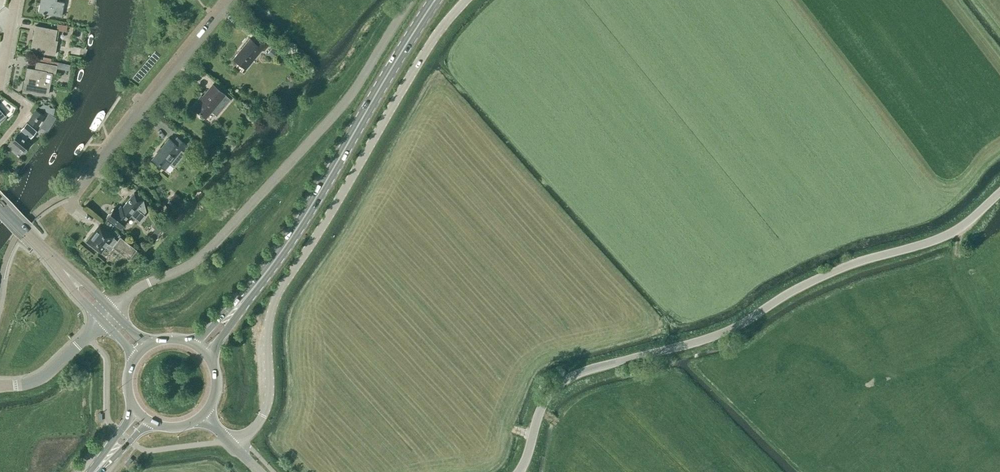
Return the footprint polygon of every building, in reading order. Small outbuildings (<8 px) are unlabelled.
[(61,17),(64,2),(56,1),(56,0),(40,0),(38,12),(61,17)] [(42,52),(54,55),(57,41),(55,40),(57,30),(35,26),(31,48),(42,50),(42,52)] [(261,48),(263,50),(268,45),(258,37),(254,41),(250,38),(233,59),(245,68),(261,48)] [(267,53),(272,57),(277,52),(271,47),(267,53)] [(27,68),(23,90),(47,95),(50,83),(52,73),(55,74),(56,65),(36,62),(35,70),(27,68)] [(225,94),(217,87),(215,90),(214,88),(210,93),(208,91),(193,108),(200,113),(199,115),(199,116),(202,118),(203,118),(204,117),(205,117),(211,111),(216,115),(230,99),(225,95),(225,94)] [(43,104),(39,107),(45,110),(47,111),(49,113),(53,115),(55,108),(50,107),(48,104),(43,104)] [(28,121),(36,126),(43,115),(36,110),(28,121)] [(47,115),(46,117),(53,121),(56,117),(53,115),(49,113),(48,114),(47,115)] [(21,130),(18,134),(18,133),(11,141),(12,141),(8,145),(16,152),(19,147),(24,151),(30,144),(25,140),(28,136),(29,136),(34,130),(26,123),(21,129),(21,130)] [(169,138),(152,159),(164,169),(169,163),(173,167),(184,153),(182,151),(187,145),(177,137),(173,142),(169,138)] [(175,192),(168,201),(178,209),(185,200),(181,197),(180,196),(177,194),(175,192)] [(123,228),(127,223),(126,221),(130,215),(139,222),(144,215),(143,214),(145,211),(143,202),(142,200),(143,200),(134,193),(122,208),(121,206),(117,211),(113,208),(106,217),(120,228),(121,226),(123,228)] [(154,231),(151,234),(156,238),(165,228),(163,225),(161,224),(157,220),(152,226),(154,228),(154,231)] [(102,252),(106,246),(109,249),(112,246),(128,258),(130,256),(134,259),(140,252),(135,249),(136,248),(120,236),(117,240),(113,237),(105,230),(106,229),(102,226),(101,228),(99,226),(98,227),(98,226),(93,233),(87,241),(96,247),(95,248),(100,252),(101,251),(102,252)]
